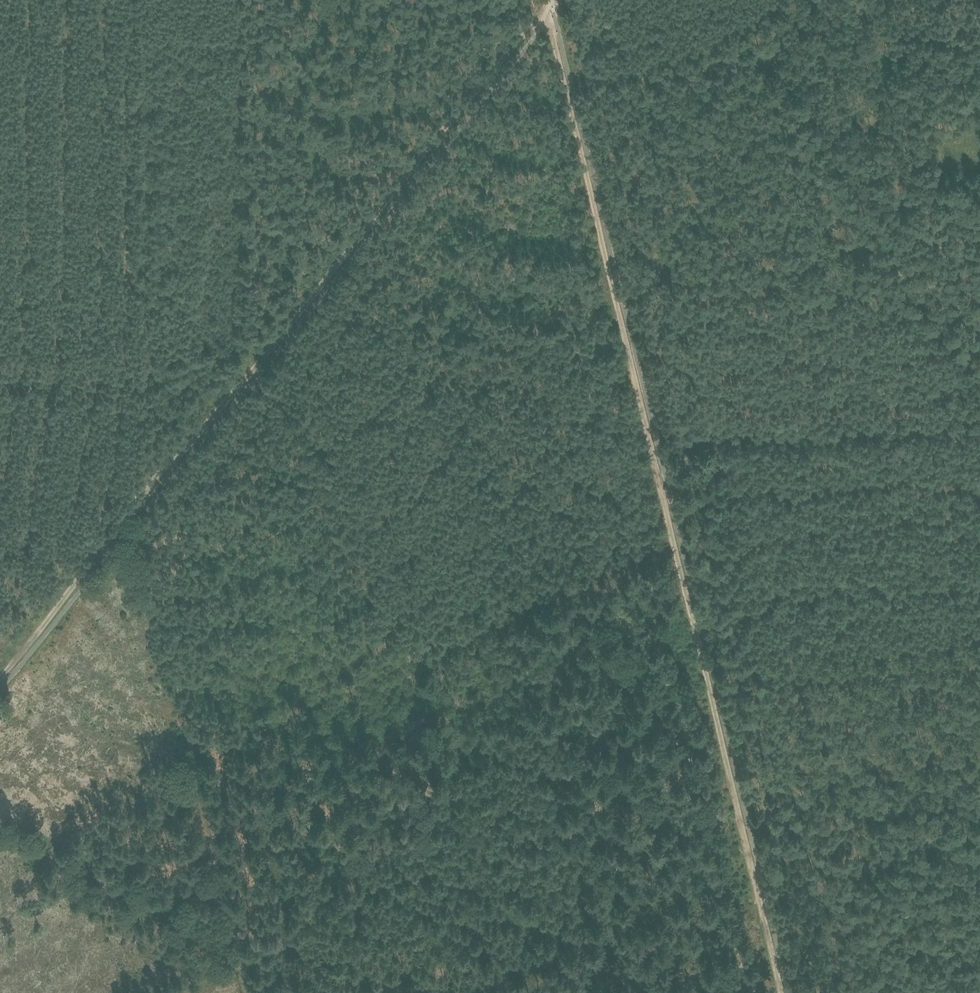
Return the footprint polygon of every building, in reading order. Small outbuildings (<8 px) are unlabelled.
[(573,989),(577,983),(571,979),(567,985),(573,989)]
